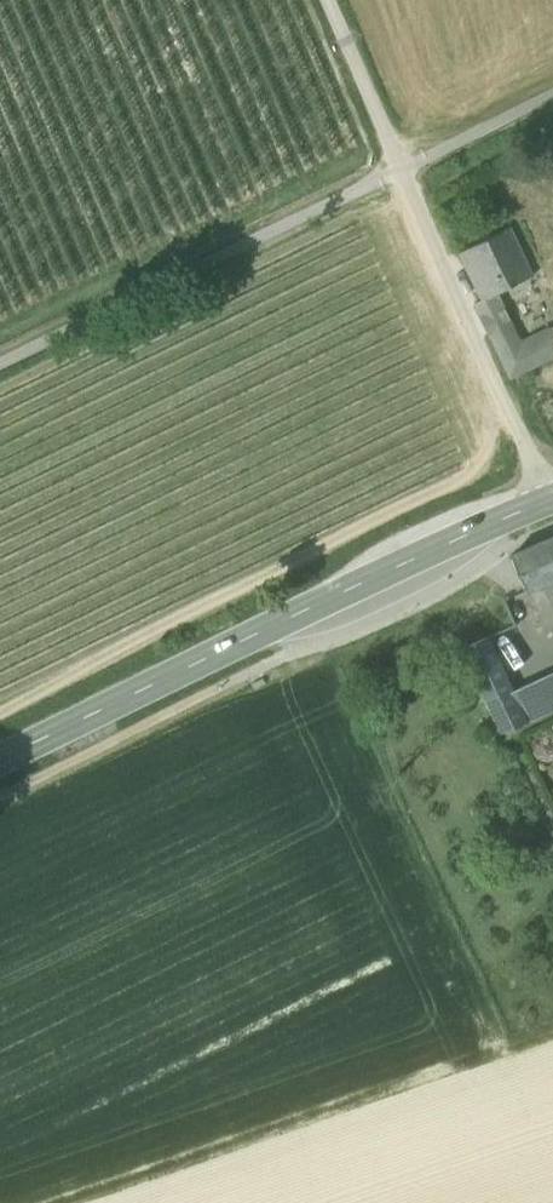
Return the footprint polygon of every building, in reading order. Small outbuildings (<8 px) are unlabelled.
[(460,254),(484,303),(498,296),(535,277),(511,229),(460,254)] [(493,341),(515,330),(498,296),(484,303),(476,307),(493,341)] [(493,341),(512,378),(552,358),(552,334),(551,329),(522,344),(515,330),(493,341)] [(548,583),(552,580),(552,539),(514,556),(517,564),(530,591),(548,583)] [(514,693),(488,638),(464,650),(503,733),(527,722),(514,693)] [(514,693),(527,722),(552,710),(552,675),(514,693)]
